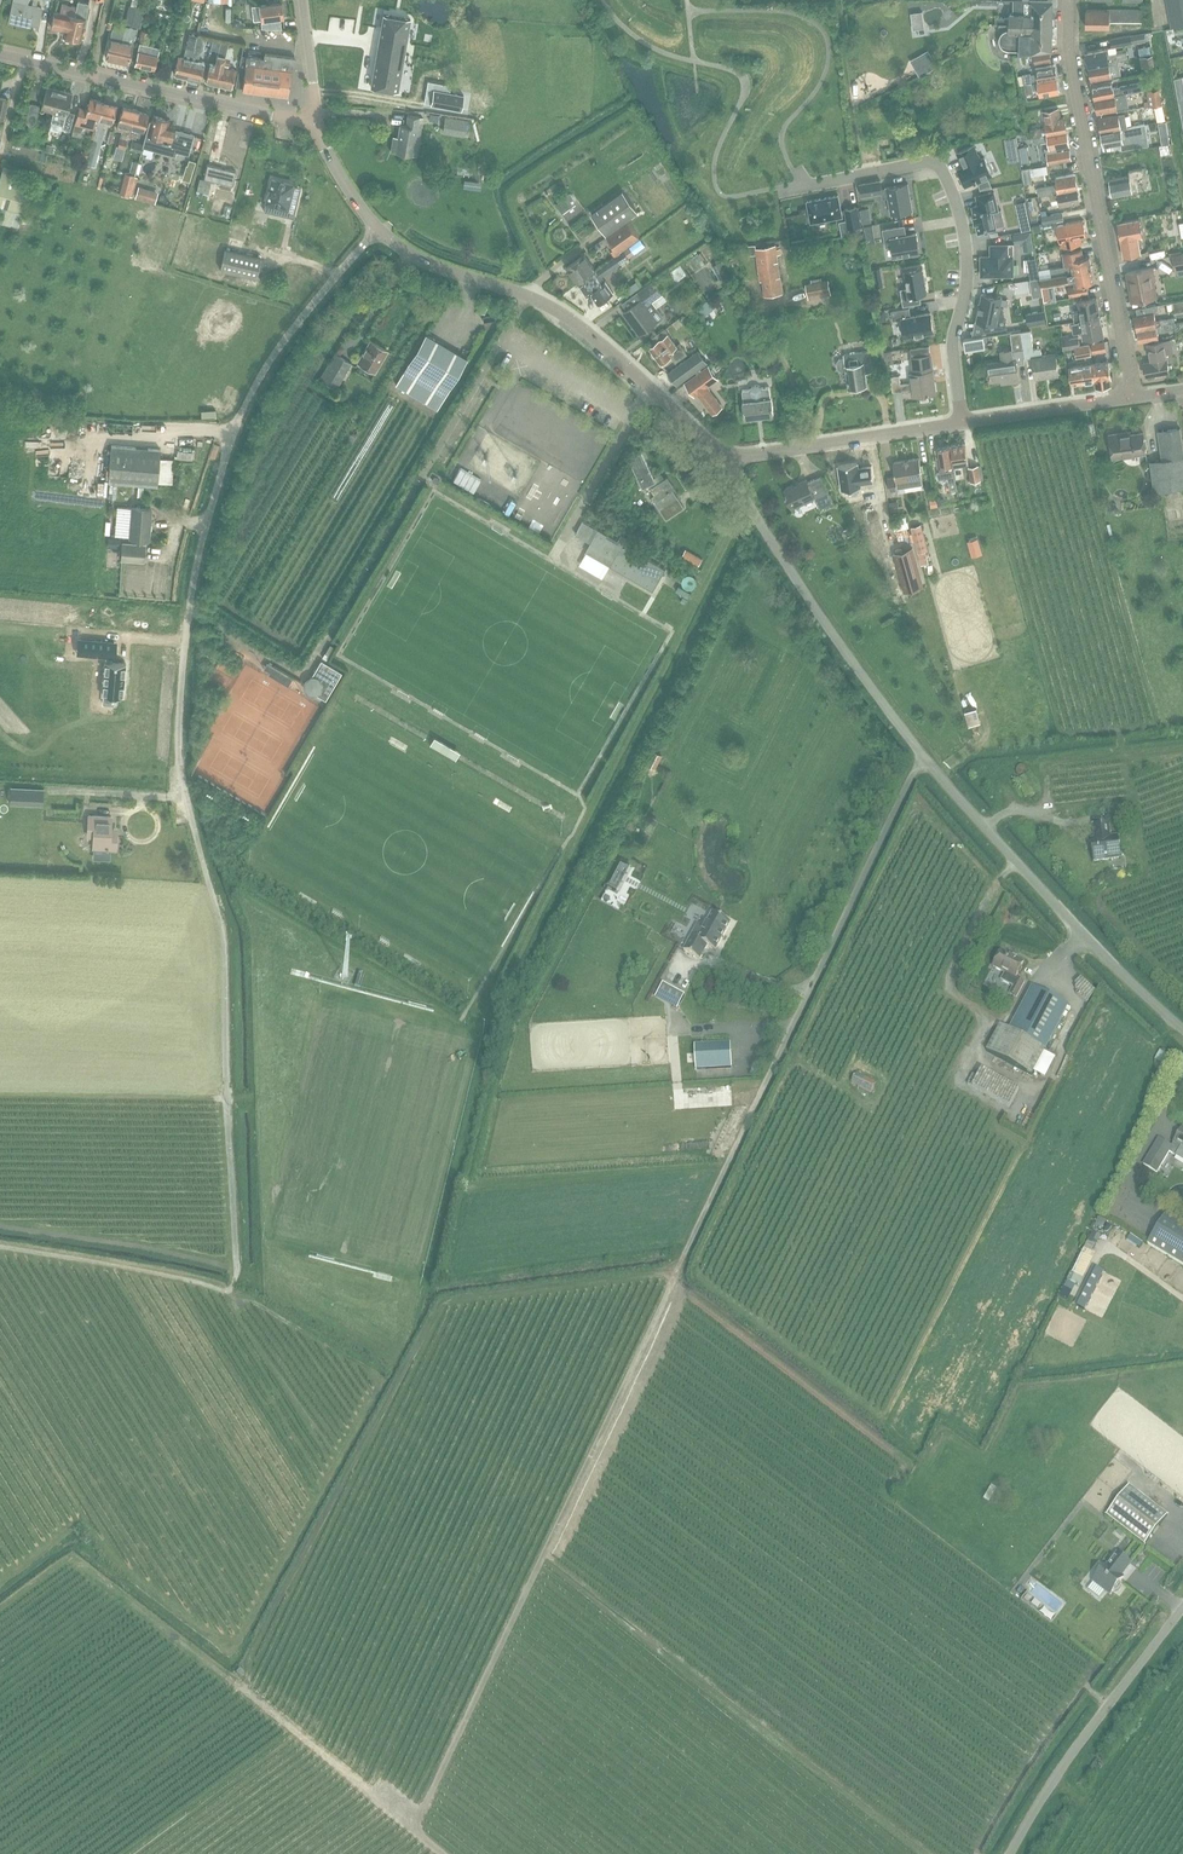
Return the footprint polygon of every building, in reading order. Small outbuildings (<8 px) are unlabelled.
[(28,5),(29,0),(15,0),(10,20),(24,23),(25,20),(39,23),(43,8),(28,5)] [(996,22),(1002,22),(1010,22),(1013,22),(1014,23),(1040,23),(1052,23),(1052,0),(1047,0),(1047,2),(1014,2),(1014,6),(1014,11),(1010,11),(1010,17),(1002,17),(996,16),(996,22)] [(81,40),(86,18),(90,4),(79,1),(78,7),(63,4),(61,13),(56,12),(52,27),(65,30),(64,36),(66,36),(66,40),(70,41),(72,38),(81,40)] [(261,20),(284,17),(282,2),(259,5),(261,20)] [(922,3),(910,5),(911,13),(921,12),(923,11),(922,3)] [(1167,7),(1168,14),(1182,11),(1180,4),(1167,7)] [(136,7),(132,25),(140,27),(144,9),(136,7)] [(1086,9),(1085,26),(1109,27),(1110,22),(1144,22),(1144,10),(1110,9),(1110,10),(1086,9)] [(1168,14),(1169,21),(1182,19),(1182,11),(1168,14)] [(383,14),(371,86),(398,91),(410,18),(383,14)] [(922,19),(912,20),(913,30),(924,29),(922,19)] [(1171,28),(1182,26),(1182,19),(1169,21),(1171,28)] [(1003,34),(1001,38),(1001,42),(1003,46),(1007,48),(1009,48),(1022,49),(1021,54),(1028,53),(1051,49),(1052,23),(1040,23),(1014,23),(1013,22),(1010,22),(1010,31),(1006,32),(1003,34)] [(113,28),(106,58),(128,63),(133,41),(136,29),(125,26),(124,31),(113,28)] [(147,41),(149,32),(142,30),(140,40),(147,41)] [(1145,32),(1111,39),(1112,47),(1147,41),(1145,32)] [(187,77),(197,36),(189,34),(184,57),(178,56),(174,73),(187,77)] [(204,62),(198,61),(203,37),(197,36),(187,77),(200,80),(204,62)] [(212,39),(210,49),(216,51),(216,53),(218,54),(220,44),(221,40),(213,38),(212,39)] [(219,84),(228,42),(221,40),(220,44),(218,54),(215,65),(209,64),(205,81),(219,84)] [(233,47),(228,46),(229,42),(228,42),(219,84),(232,87),(236,70),(230,68),(231,64),(229,64),(233,47)] [(154,69),(157,55),(159,48),(140,43),(135,64),(154,69)] [(1089,66),(1119,61),(1128,59),(1126,52),(1107,55),(1106,48),(1086,51),(1089,66)] [(1050,62),(1048,51),(1034,54),(1036,64),(1050,62)] [(242,55),(235,87),(243,88),(288,94),(291,72),(293,72),(295,58),(265,54),(264,58),(247,56),(242,55)] [(1152,55),(1145,56),(1146,66),(1153,65),(1152,55)] [(933,58),(920,66),(924,75),(938,67),(933,58)] [(1111,77),(1111,76),(1121,74),(1119,61),(1089,66),(1091,80),(1111,77)] [(1031,82),(1056,78),(1054,64),(1035,68),(1036,74),(1031,75),(1031,74),(1022,75),(1023,84),(1031,82)] [(447,71),(446,81),(457,82),(457,72),(447,71)] [(1031,82),(1023,84),(1025,94),(1033,93),(1033,90),(1038,89),(1040,96),(1059,92),(1056,78),(1031,82)] [(1112,82),(1092,85),(1095,99),(1121,94),(1126,93),(1137,91),(1140,91),(1143,90),(1141,83),(1120,87),(1113,88),(1112,82)] [(54,112),(60,90),(47,87),(41,109),(54,112)] [(1143,90),(1140,91),(1140,95),(1147,95),(1149,105),(1161,103),(1159,88),(1155,88),(1147,90),(1143,90)] [(434,89),(431,104),(460,110),(463,95),(449,92),(434,89)] [(51,121),(63,124),(62,128),(70,130),(74,113),(67,111),(72,93),(60,90),(54,112),(51,121)] [(1121,94),(1095,99),(1097,113),(1128,107),(1126,93),(1121,94)] [(3,119),(8,99),(0,97),(0,118),(3,119)] [(99,118),(104,102),(90,98),(87,109),(79,107),(73,131),(81,133),(84,124),(97,128),(99,118)] [(113,121),(117,105),(104,102),(99,118),(97,128),(94,138),(102,140),(105,129),(102,129),(105,119),(113,121)] [(35,122),(39,106),(31,103),(27,120),(35,122)] [(127,139),(135,110),(122,106),(117,123),(118,123),(116,128),(122,129),(117,145),(125,147),(127,139)] [(1063,117),(1059,117),(1058,108),(1042,111),(1045,127),(1040,128),(1040,127),(1030,129),(1031,137),(1066,131),(1063,117)] [(135,110),(127,139),(130,139),(131,137),(136,138),(138,129),(144,130),(149,114),(135,110)] [(1164,113),(1156,114),(1157,122),(1165,120),(1164,113)] [(1121,114),(1098,118),(1101,132),(1127,127),(1125,117),(1121,117),(1121,114)] [(1139,123),(1155,122),(1154,114),(1139,115),(1139,123)] [(143,144),(142,146),(174,155),(175,151),(188,154),(193,134),(174,129),(175,126),(168,125),(169,119),(154,115),(152,121),(149,121),(143,144)] [(393,135),(390,151),(412,154),(417,155),(423,117),(419,116),(408,115),(406,125),(400,124),(398,136),(393,135)] [(445,115),(443,131),(464,134),(467,118),(445,115)] [(15,123),(13,132),(20,134),(23,125),(15,123)] [(1127,127),(1101,132),(1103,146),(1121,143),(1122,149),(1146,145),(1148,145),(1144,124),(1133,126),(1127,127)] [(1071,159),(1069,149),(1056,151),(1055,147),(1068,145),(1069,145),(1066,131),(1031,137),(1033,144),(1048,141),(1049,148),(1045,149),(1047,158),(1048,163),(1071,159)] [(1168,136),(1160,137),(1162,145),(1168,144),(1169,143),(1168,136)] [(94,138),(89,156),(97,158),(102,140),(94,138)] [(142,147),(143,144),(132,141),(130,148),(141,152),(142,147)] [(924,151),(934,148),(933,142),(923,144),(924,151)] [(46,143),(44,150),(51,152),(53,145),(46,143)] [(1162,145),(1160,145),(1162,154),(1169,152),(1168,144),(1162,145)] [(963,166),(958,169),(965,185),(980,179),(981,180),(992,175),(984,157),(980,159),(974,145),(957,152),(963,166)] [(1027,146),(1019,147),(1020,155),(1028,154),(1027,146)] [(89,152),(82,150),(80,158),(87,160),(89,152)] [(135,173),(138,161),(132,160),(129,172),(135,173)] [(207,164),(204,178),(232,185),(236,170),(207,164)] [(1033,167),(1034,175),(1048,172),(1047,165),(1033,167)] [(26,214),(34,184),(14,178),(16,169),(3,166),(0,178),(0,207),(26,214)] [(1135,178),(1144,176),(1142,168),(1128,171),(1129,176),(1109,179),(1112,195),(1138,191),(1135,178)] [(129,196),(135,175),(125,172),(120,193),(129,196)] [(1057,191),(1076,188),(1074,174),(1054,178),(1055,183),(1037,187),(1039,195),(1049,193),(1057,191)] [(145,187),(165,191),(168,179),(148,175),(145,187)] [(293,217),(301,186),(292,184),(292,183),(271,178),(264,210),(293,217)] [(200,179),(197,190),(206,192),(208,181),(200,179)] [(880,180),(860,183),(862,196),(882,192),(883,198),(888,197),(891,213),(912,210),(912,207),(914,207),(913,199),(910,199),(908,183),(882,188),(880,180)] [(138,188),(135,198),(154,203),(157,194),(142,190),(138,188)] [(1057,191),(1049,193),(1050,200),(1058,198),(1060,206),(1079,202),(1076,188),(1057,191)] [(607,234),(627,220),(638,212),(623,191),(592,214),(607,234)] [(994,191),(976,195),(978,204),(972,206),(974,215),(973,216),(975,223),(976,222),(978,232),(996,228),(992,211),(998,210),(994,191)] [(869,196),(871,211),(882,209),(880,194),(869,196)] [(838,195),(807,202),(811,223),(843,217),(838,195)] [(857,207),(846,209),(849,227),(860,225),(857,207)] [(866,209),(860,210),(861,217),(862,224),(868,223),(867,216),(866,209)] [(1047,223),(1052,222),(1063,220),(1062,212),(1042,217),(1043,224),(1047,223)] [(1028,215),(1019,217),(1022,231),(1031,229),(1028,215)] [(239,230),(253,234),(257,219),(243,216),(239,230)] [(1137,237),(1142,236),(1139,219),(1117,223),(1123,256),(1140,253),(1137,237)] [(619,251),(639,237),(627,220),(607,234),(617,248),(610,253),(614,258),(621,253),(619,251)] [(1058,225),(1060,241),(1061,247),(1082,243),(1081,235),(1086,234),(1083,220),(1058,225)] [(1043,224),(1031,227),(1033,235),(1056,231),(1054,222),(1047,223),(1043,224)] [(872,226),(864,227),(866,236),(874,235),(872,226)] [(900,226),(882,229),(885,247),(892,246),(894,257),(896,256),(896,258),(902,257),(902,255),(920,252),(916,233),(902,235),(900,226)] [(1021,232),(1014,233),(1015,243),(1022,241),(1024,250),(1033,248),(1030,230),(1021,232)] [(863,232),(854,234),(855,239),(859,241),(865,240),(863,232)] [(640,239),(623,251),(628,258),(645,246),(640,239)] [(992,252),(982,252),(983,273),(1014,273),(1014,242),(992,242),(992,252)] [(776,249),(775,247),(775,244),(756,248),(756,249),(761,280),(762,280),(765,296),(783,293),(777,256),(778,256),(777,249),(776,249)] [(261,257),(225,249),(220,269),(257,277),(261,257)] [(1089,256),(1082,258),(1081,249),(1062,253),(1065,266),(1051,269),(1052,276),(1091,269),(1089,256)] [(1182,267),(1182,253),(1172,255),(1175,269),(1182,267)] [(578,283),(595,271),(584,255),(567,267),(578,283)] [(598,278),(610,270),(616,266),(612,260),(595,271),(578,283),(586,295),(590,292),(598,303),(613,293),(605,281),(602,283),(598,278)] [(713,264),(719,277),(726,274),(719,261),(713,264)] [(305,284),(311,276),(300,266),(294,274),(305,284)] [(927,292),(922,266),(904,269),(907,287),(900,288),(903,305),(921,302),(920,294),(927,292)] [(880,267),(872,269),(873,276),(881,275),(880,267)] [(1038,268),(1029,269),(1031,279),(1040,277),(1038,268)] [(1152,268),(1126,272),(1132,301),(1156,297),(1154,283),(1155,283),(1152,268)] [(1040,279),(1041,287),(1069,282),(1069,281),(1074,280),(1075,288),(1087,286),(1087,284),(1094,282),(1091,269),(1052,276),(1040,279)] [(668,274),(656,283),(666,297),(678,288),(668,274)] [(828,279),(806,283),(808,299),(831,295),(828,279)] [(640,334),(662,318),(663,316),(651,301),(661,293),(653,281),(637,293),(642,299),(624,312),(640,334)] [(725,286),(724,290),(726,293),(730,294),(733,291),(734,287),(732,284),(728,284),(725,286)] [(1075,288),(1068,289),(1069,297),(1088,294),(1087,286),(1075,288)] [(489,291),(486,300),(495,302),(497,293),(489,291)] [(979,305),(978,306),(979,306),(979,310),(978,310),(976,320),(982,321),(984,332),(1007,328),(1003,306),(1000,305),(1002,297),(982,293),(979,305)] [(505,313),(509,298),(498,295),(494,310),(505,313)] [(1079,320),(1100,317),(1096,298),(1078,301),(1079,311),(1073,312),(1074,321),(1079,320)] [(707,299),(697,307),(702,313),(712,306),(707,299)] [(1155,320),(1154,313),(1153,306),(1136,309),(1137,316),(1134,316),(1137,329),(1156,325),(1169,323),(1174,322),(1173,317),(1165,318),(1155,320)] [(1170,315),(1182,315),(1182,306),(1170,307),(1170,315)] [(892,320),(902,318),(905,338),(934,333),(930,314),(911,317),(910,309),(891,312),(892,320)] [(1044,310),(1026,313),(1028,324),(1046,320),(1044,310)] [(1072,323),(1073,334),(1082,332),(1083,340),(1104,336),(1100,317),(1079,320),(1079,322),(1072,323)] [(679,318),(672,323),(677,329),(683,324),(679,318)] [(1157,332),(1171,330),(1175,329),(1174,322),(1169,323),(1156,325),(1137,329),(1139,341),(1158,338),(1157,332)] [(656,342),(649,347),(661,363),(671,356),(676,362),(687,354),(680,344),(679,343),(679,344),(676,345),(668,334),(665,329),(653,337),(656,342)] [(1042,355),(1041,349),(1034,350),(1031,331),(1021,332),(1024,359),(1032,357),(1036,378),(1046,377),(1045,374),(1058,372),(1055,353),(1042,355)] [(1104,331),(1103,341),(1117,341),(1117,332),(1104,331)] [(1024,359),(1021,332),(1010,334),(1013,350),(1001,352),(1003,362),(987,364),(990,381),(1008,378),(1008,382),(1019,381),(1016,365),(1025,364),(1024,359)] [(425,333),(395,383),(437,408),(467,358),(425,333)] [(1063,349),(1074,347),(1080,346),(1078,337),(1068,338),(1068,335),(1061,337),(1063,349)] [(984,336),(963,339),(965,351),(985,348),(984,336)] [(1166,354),(1173,353),(1170,339),(1148,344),(1151,361),(1143,362),(1145,376),(1169,371),(1167,362),(1166,354)] [(358,362),(375,372),(387,351),(370,341),(358,362)] [(1093,352),(1106,350),(1104,341),(1091,343),(1093,352)] [(1074,347),(1076,357),(1091,355),(1089,344),(1080,346),(1074,347)] [(677,384),(707,363),(699,350),(668,372),(677,384)] [(869,350),(843,353),(844,357),(839,357),(836,361),(837,367),(841,370),(845,370),(848,387),(867,385),(865,372),(873,371),(869,350)] [(352,363),(335,353),(319,378),(336,389),(352,363)] [(931,383),(929,372),(932,371),(932,369),(931,363),(931,362),(930,356),(930,354),(911,357),(913,373),(910,374),(911,382),(901,383),(900,375),(890,376),(892,392),(912,389),(913,396),(918,395),(919,401),(921,402),(929,401),(931,399),(930,394),(936,393),(934,383),(931,383)] [(1093,371),(1095,380),(1096,386),(1112,384),(1108,361),(1095,363),(1097,371),(1093,371)] [(1078,383),(1095,380),(1093,371),(1097,371),(1095,363),(1070,367),(1072,383),(1078,382),(1078,383)] [(723,406),(707,386),(718,378),(708,365),(685,383),(695,395),(697,393),(713,413),(723,406)] [(745,418),(765,415),(773,414),(771,398),(770,398),(769,386),(760,387),(758,385),(755,385),(752,386),(750,389),(742,390),(743,401),(742,401),(745,418)] [(514,406),(520,394),(513,391),(507,402),(514,406)] [(1103,408),(1093,410),(1095,424),(1105,422),(1103,408)] [(96,410),(96,419),(108,419),(108,409),(96,410)] [(97,432),(97,423),(86,422),(85,432),(97,432)] [(1086,433),(1095,432),(1093,422),(1084,424),(1086,433)] [(132,434),(133,425),(109,423),(109,433),(132,434)] [(1182,486),(1182,449),(1180,427),(1158,431),(1162,459),(1150,461),(1154,490),(1182,486)] [(1126,435),(1125,432),(1109,435),(1112,456),(1146,451),(1143,432),(1126,435)] [(644,446),(655,474),(666,470),(655,442),(644,446)] [(954,464),(954,469),(962,468),(961,463),(968,462),(965,443),(951,445),(951,446),(954,464)] [(160,457),(160,449),(111,445),(108,481),(158,485),(158,482),(172,483),(174,458),(160,457)] [(954,469),(954,464),(951,446),(936,449),(940,471),(950,470),(950,472),(951,481),(948,481),(951,499),(950,500),(951,504),(959,503),(954,469)] [(666,519),(684,507),(673,489),(675,488),(668,476),(663,480),(659,474),(654,477),(642,452),(629,458),(643,488),(649,485),(655,495),(652,497),(666,519)] [(979,453),(980,468),(990,467),(988,452),(979,453)] [(895,476),(887,477),(889,490),(890,490),(891,496),(898,495),(897,489),(898,489),(897,481),(902,480),(903,487),(923,484),(919,458),(893,462),(895,476)] [(883,459),(874,460),(875,476),(884,475),(883,459)] [(857,462),(838,465),(842,490),(861,487),(860,483),(874,481),(871,466),(858,468),(857,462)] [(970,482),(982,478),(978,464),(966,467),(970,482)] [(460,467),(453,480),(473,492),(481,479),(460,467)] [(829,493),(823,496),(815,478),(808,482),(807,479),(783,490),(792,508),(798,505),(800,508),(814,502),(814,501),(816,500),(820,509),(834,503),(829,493)] [(937,499),(930,500),(931,508),(938,506),(937,499)] [(897,501),(888,502),(890,512),(899,511),(897,501)] [(1108,504),(1107,508),(1109,511),(1113,512),(1116,511),(1118,507),(1116,503),(1112,502),(1108,504)] [(117,506),(115,535),(130,536),(130,537),(149,539),(151,508),(132,507),(117,506)] [(621,534),(618,541),(583,521),(576,534),(588,541),(588,540),(591,542),(586,551),(653,590),(666,569),(629,547),(633,541),(621,534)] [(911,527),(921,564),(928,562),(927,555),(930,554),(921,524),(911,527)] [(850,527),(844,530),(848,537),(853,533),(850,527)] [(970,528),(955,531),(958,542),(973,539),(970,528)] [(108,547),(120,548),(121,539),(109,538),(108,547)] [(694,538),(691,544),(710,553),(713,547),(694,538)] [(121,559),(143,561),(144,545),(123,543),(121,559)] [(912,547),(894,552),(904,590),(923,584),(912,547)] [(699,565),(702,559),(686,549),(682,556),(699,565)] [(682,586),(685,589),(689,589),(693,588),(695,585),(696,581),(694,578),(691,575),(687,575),(684,576),(682,579),(681,583),(682,586)] [(123,696),(126,663),(111,662),(111,657),(112,657),(114,641),(81,638),(80,654),(106,656),(106,661),(105,661),(102,695),(103,695),(102,703),(114,704),(115,696),(123,696)] [(330,643),(322,657),(327,659),(335,646),(330,643)] [(222,658),(236,667),(244,655),(229,646),(222,658)] [(342,672),(321,659),(311,676),(308,677),(305,680),(305,686),(306,690),(308,692),(312,693),(315,693),(325,699),(342,672)] [(980,713),(993,709),(988,693),(976,697),(980,713)] [(467,745),(472,738),(446,722),(441,729),(467,745)] [(460,751),(434,736),(430,744),(456,759),(460,751)] [(657,752),(666,756),(673,741),(664,737),(657,752)] [(656,769),(662,755),(654,751),(647,765),(656,769)] [(1028,770),(1028,769),(1028,768),(1027,767),(1026,766),(1025,765),(1024,765),(1023,765),(1022,765),(1021,765),(1020,765),(1019,765),(1018,766),(1018,767),(1017,768),(1016,769),(1016,770),(1016,772),(1016,773),(1017,774),(1018,775),(1019,776),(1020,776),(1021,777),(1022,777),(1023,777),(1024,777),(1025,776),(1026,776),(1026,775),(1027,775),(1028,774),(1028,773),(1028,772),(1028,771),(1028,770)] [(1026,798),(1036,794),(1029,775),(1019,779),(1026,798)] [(11,787),(11,803),(35,804),(32,804),(33,788),(11,787)] [(1119,806),(1107,808),(1108,816),(1120,814),(1119,806)] [(89,815),(88,835),(94,836),(93,847),(94,848),(94,857),(109,858),(110,848),(115,849),(116,836),(110,836),(111,816),(89,815)] [(1091,839),(1093,861),(1110,859),(1110,856),(1121,854),(1118,836),(1110,837),(1108,823),(1094,824),(1095,839),(1091,839)] [(630,864),(621,859),(607,885),(616,890),(630,864)] [(730,923),(713,913),(704,929),(698,925),(684,950),(699,959),(707,945),(715,950),(730,923)] [(1015,977),(1024,962),(1001,950),(993,966),(1005,973),(1001,980),(1013,986),(1010,993),(1016,997),(1024,982),(1018,978),(1017,978),(1015,977)] [(674,971),(667,985),(689,995),(695,981),(674,971)] [(657,994),(678,1006),(685,994),(663,983),(657,994)] [(1045,1049),(1069,1005),(1033,986),(1010,1030),(1001,1025),(993,1038),(987,1051),(1032,1075),(1039,1062),(1045,1049)] [(1175,1054),(1180,1044),(1170,1038),(1164,1048),(1175,1054)] [(696,1069),(732,1067),(730,1042),(695,1044),(696,1069)] [(1171,1056),(1160,1050),(1155,1060),(1166,1066),(1171,1056)] [(733,1051),(732,1065),(755,1066),(756,1052),(733,1051)] [(866,1063),(860,1072),(880,1083),(885,1074),(866,1063)] [(871,1092),(876,1081),(857,1072),(851,1082),(860,1087),(857,1092),(868,1098),(871,1092)] [(988,1078),(998,1082),(1001,1076),(990,1072),(988,1078)] [(1005,1074),(1001,1087),(1012,1091),(1016,1078),(1005,1074)] [(1022,1112),(1031,1091),(1025,1088),(1016,1110),(1022,1112)] [(1182,1128),(1171,1146),(1159,1139),(1144,1164),(1157,1171),(1169,1151),(1182,1159),(1182,1128)] [(1148,1243),(1181,1264),(1182,1265),(1182,1222),(1167,1212),(1148,1243)] [(1099,1217),(1095,1225),(1102,1229),(1106,1220),(1099,1217)] [(1093,1231),(1088,1241),(1095,1245),(1096,1245),(1101,1235),(1093,1231)] [(1080,1286),(1096,1254),(1084,1248),(1068,1280),(1075,1283),(1080,1286)] [(1098,1265),(1078,1303),(1087,1307),(1106,1269),(1098,1265)] [(1068,1280),(1060,1296),(1067,1300),(1075,1283),(1068,1280)] [(1167,1515),(1129,1485),(1106,1514),(1145,1544),(1167,1515)] [(1130,1563),(1118,1554),(1108,1567),(1106,1565),(1094,1581),(1111,1595),(1113,1591),(1118,1590),(1121,1586),(1120,1582),(1123,1578),(1120,1576),(1130,1563)] [(1041,1589),(1052,1596),(1050,1600),(1064,1609),(1077,1589),(1041,1567),(1030,1584),(1040,1590),(1041,1589)]
